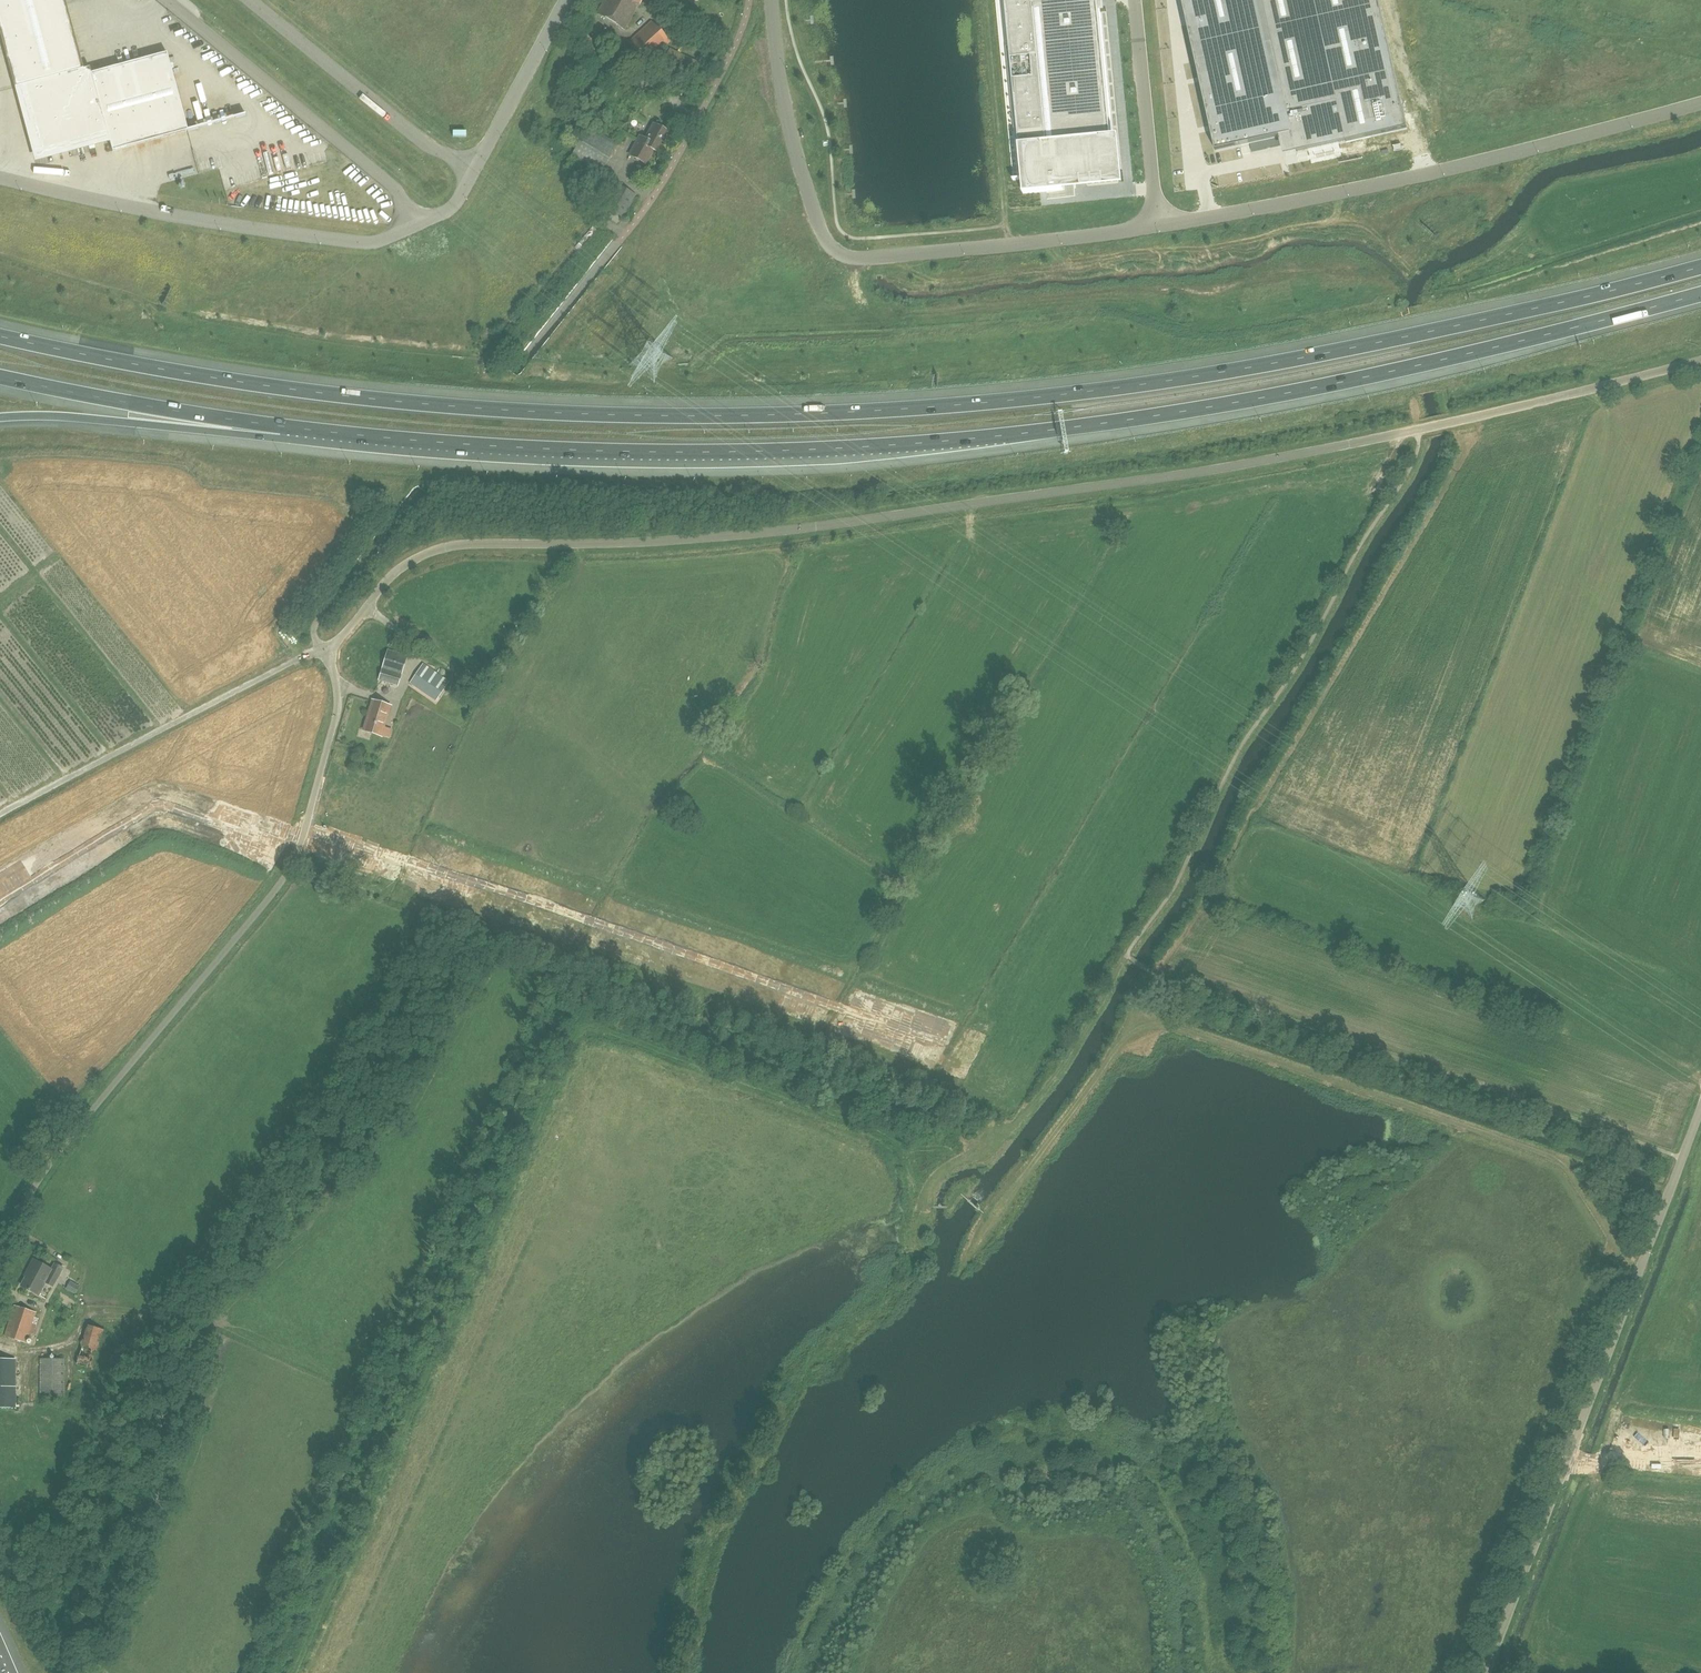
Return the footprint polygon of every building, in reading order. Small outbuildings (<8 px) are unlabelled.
[(107,132),(113,151),(188,130),(167,53),(92,73),(90,67),(84,69),(66,0),(0,0),(0,32),(15,88),(25,85),(43,149),(60,145),(61,149),(67,147),(66,143),(107,132)] [(638,5),(639,5),(642,0),(605,0),(597,13),(624,29),(638,5)] [(1013,77),(1023,178),(1022,178),(1013,179),(1013,180),(1023,179),(1026,179),(1027,192),(1024,192),(1023,192),(1023,193),(1063,189),(1063,188),(1060,188),(1060,184),(1122,178),(1118,134),(1110,135),(1104,69),(1097,0),(1005,0),(1013,77)] [(1216,151),(1293,134),(1293,136),(1297,151),(1346,140),(1346,142),(1408,129),(1404,113),(1379,0),(1182,0),(1216,151)] [(629,43),(647,63),(670,41),(652,21),(629,43)] [(607,117),(598,132),(623,146),(631,132),(607,117)] [(598,132),(590,147),(614,161),(623,146),(598,132)] [(719,138),(717,149),(739,152),(741,141),(719,138)] [(741,141),(739,152),(762,155),(763,144),(741,141)] [(717,149),(716,160),(738,163),(739,152),(717,149)] [(739,152),(738,163),(760,166),(762,155),(739,152)] [(714,171),(736,174),(738,163),(716,160),(714,171)] [(738,163),(736,174),(759,177),(760,166),(738,163)] [(380,679),(398,685),(407,656),(388,650),(383,668),(380,679)] [(439,674),(426,665),(423,663),(411,680),(413,681),(411,684),(425,693),(426,692),(439,674)] [(391,706),(373,700),(364,730),(382,735),(391,706)] [(22,1285),(37,1294),(41,1287),(43,1287),(46,1282),(53,1286),(63,1268),(55,1263),(52,1269),(34,1259),(29,1268),(31,1269),(22,1285)] [(72,1282),(67,1289),(77,1295),(81,1287),(72,1282)] [(39,1318),(34,1316),(36,1312),(15,1305),(5,1335),(26,1342),(29,1333),(35,1335),(39,1318)] [(112,1332),(88,1324),(75,1364),(99,1371),(104,1355),(99,1353),(101,1345),(107,1347),(112,1332)] [(65,1397),(65,1358),(40,1358),(40,1397),(65,1397)] [(0,1359),(0,1407),(16,1407),(16,1359),(0,1359)]
